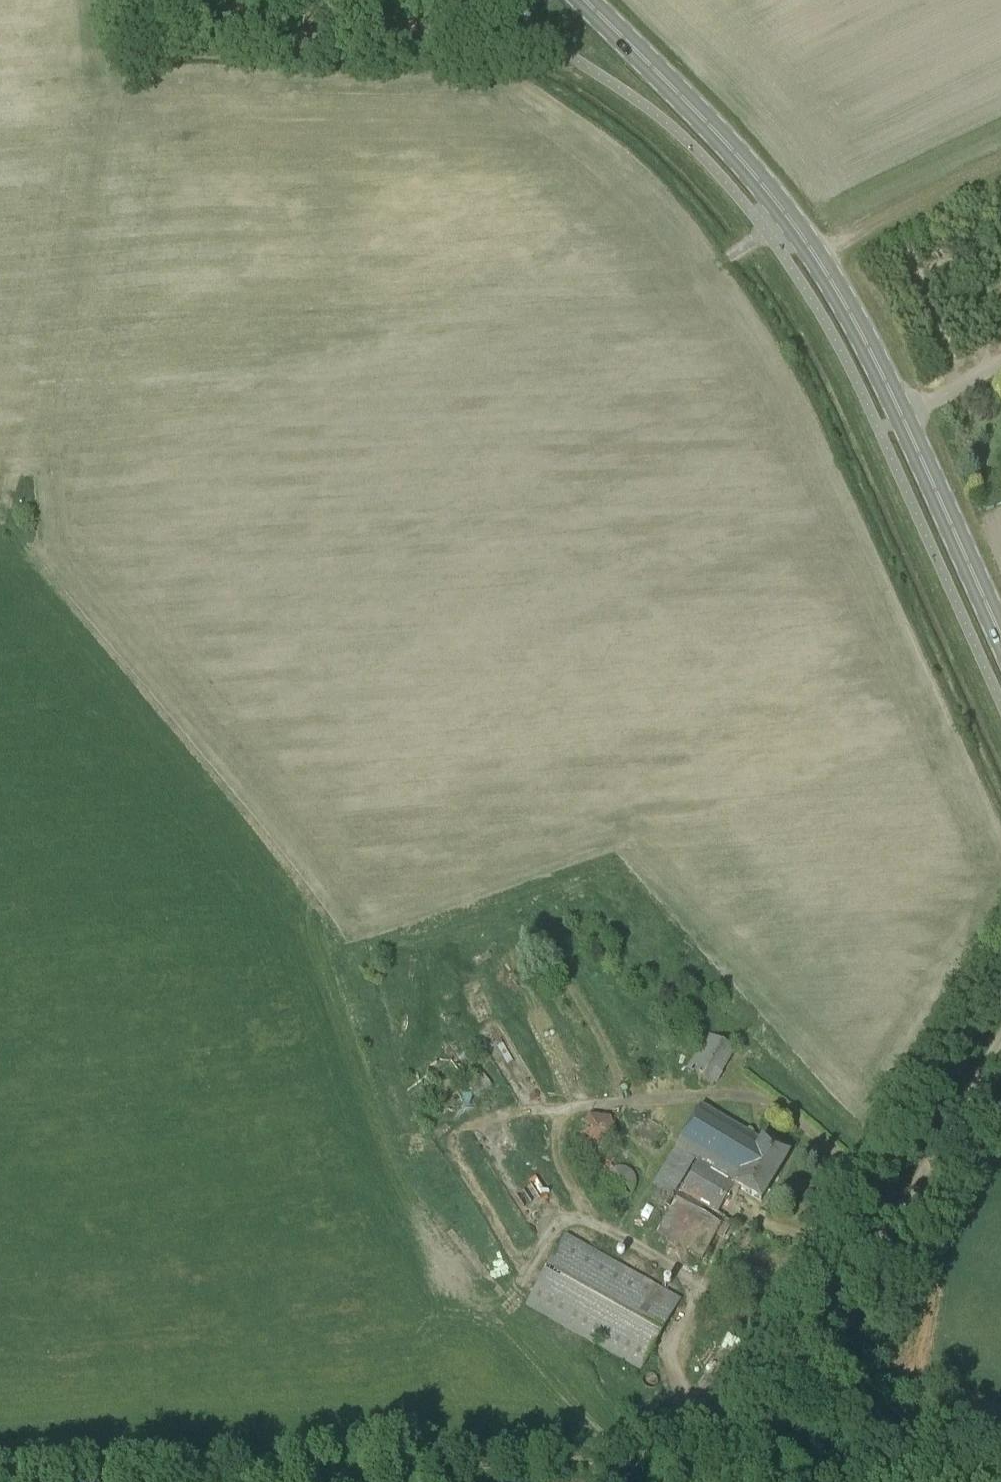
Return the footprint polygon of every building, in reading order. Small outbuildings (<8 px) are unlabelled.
[(715,1086),(735,1052),(707,1035),(687,1069),(715,1086)] [(762,1140),(702,1105),(677,1149),(699,1162),(657,1232),(702,1260),(726,1219),(718,1214),(736,1183),(736,1184),(736,1185),(762,1200),(789,1154),(763,1139),(762,1140)] [(588,1138),(616,1147),(625,1119),(597,1110),(588,1138)] [(641,1372),(681,1300),(566,1235),(525,1308),(641,1372)] [(710,1364),(730,1375),(749,1342),(728,1331),(710,1364)]
